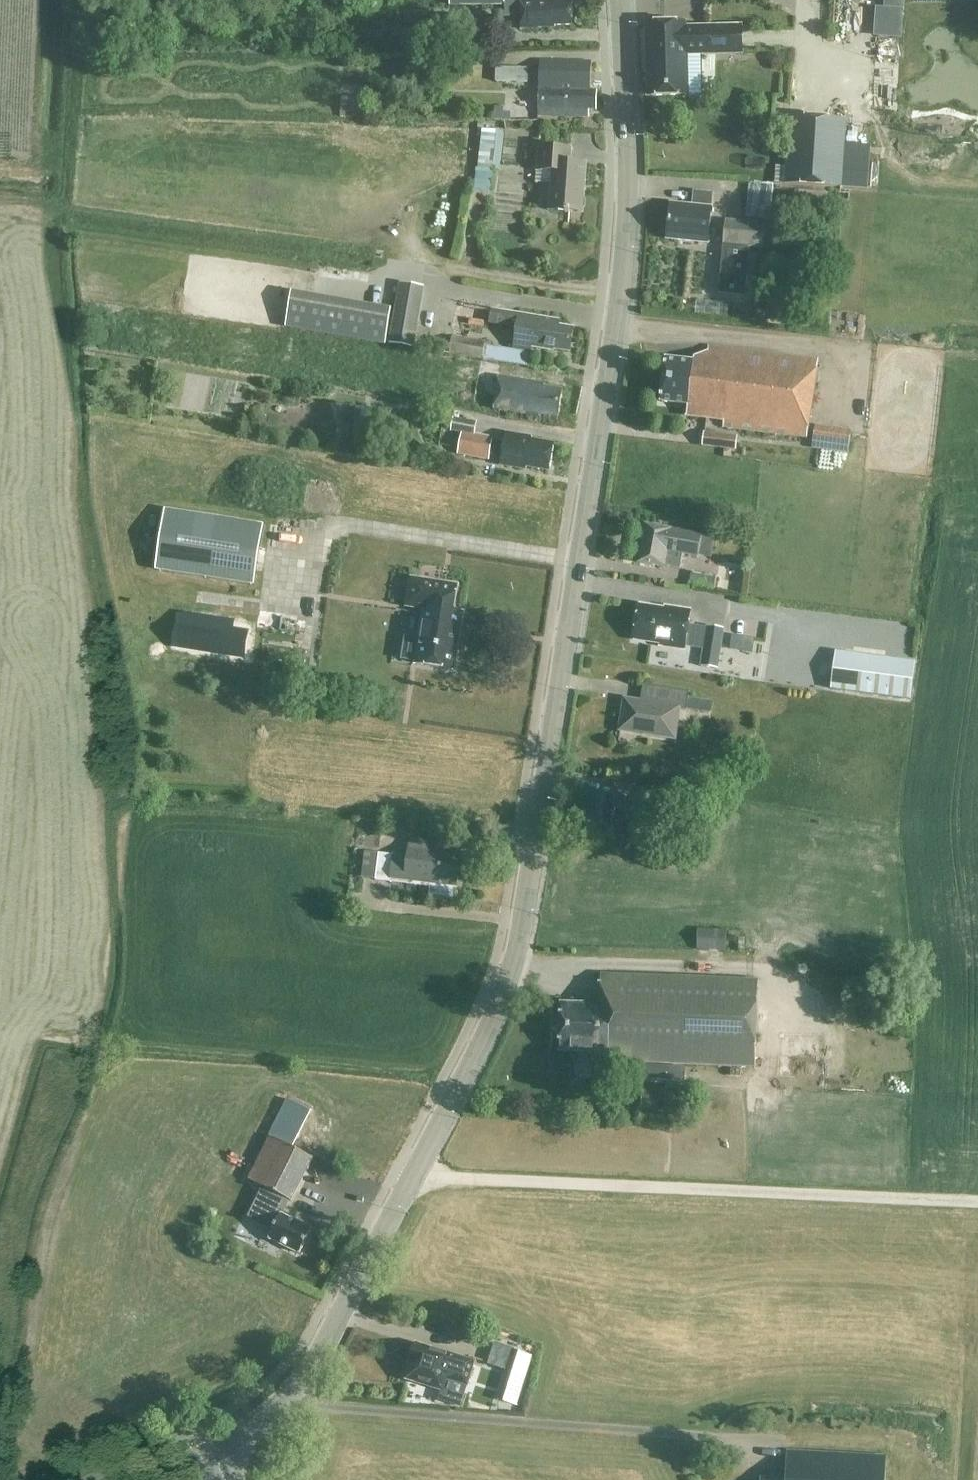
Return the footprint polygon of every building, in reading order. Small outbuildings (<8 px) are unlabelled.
[(451,6),(506,5),(506,18),(521,18),(521,29),(538,29),(538,28),(551,28),(551,25),(573,25),(572,0),(451,0),(451,6)] [(684,27),(684,26),(684,23),(646,24),(647,72),(650,72),(651,95),(687,94),(687,75),(685,75),(685,54),(742,53),(741,26),(684,27)] [(393,37),(410,38),(410,29),(393,29),(393,37)] [(592,62),(540,61),(538,116),(589,117),(589,110),(597,110),(598,91),(591,91),(592,62)] [(496,81),(517,82),(518,68),(496,67),(496,81)] [(427,107),(420,104),(417,111),(424,115),(427,107)] [(785,184),(839,188),(844,120),(789,117),(785,184)] [(484,130),(481,129),(481,130),(474,190),(491,193),(500,131),(484,130)] [(571,149),(539,146),(537,170),(553,171),(550,210),(565,211),(565,212),(570,213),(570,211),(582,212),(586,164),(570,163),(571,149)] [(769,220),(773,184),(750,182),(746,218),(769,220)] [(667,239),(708,243),(713,193),(694,191),(692,206),(671,204),(667,239)] [(726,220),(723,244),(750,247),(750,249),(763,250),(766,224),(726,220)] [(723,244),(718,295),(746,297),(750,249),(750,247),(723,244)] [(389,344),(414,348),(416,337),(425,286),(400,282),(389,344)] [(392,309),(292,291),(285,328),(385,345),(392,309)] [(554,349),(570,352),(574,329),(558,326),(559,321),(508,312),(505,326),(517,328),(514,348),(531,351),(532,347),(554,351),(554,349)] [(452,336),(449,354),(483,359),(486,345),(486,342),(452,336)] [(818,360),(708,347),(707,352),(694,359),(693,363),(666,360),(661,402),(688,405),(687,416),(724,420),(723,427),(807,437),(818,360)] [(380,357),(376,396),(560,417),(564,383),(479,373),(477,392),(465,391),(468,367),(380,357)] [(477,422),(453,419),(452,431),(462,432),(459,455),(490,459),(493,437),(475,435),(477,422)] [(851,431),(815,426),(812,448),(848,453),(851,431)] [(737,436),(704,432),(703,446),(736,450),(737,436)] [(531,438),(506,434),(501,464),(526,468),(526,466),(549,470),(554,444),(531,440),(531,438)] [(263,524),(165,509),(155,570),(254,586),(263,524)] [(671,530),(646,525),(639,563),(664,567),(680,569),(683,554),(699,557),(702,536),(671,530)] [(718,576),(692,572),(690,583),(715,588),(718,576)] [(412,580),(408,606),(425,608),(417,664),(452,670),(462,613),(454,611),(457,587),(412,580)] [(634,639),(686,647),(689,627),(691,613),(640,605),(634,639)] [(153,607),(148,641),(184,646),(188,623),(176,621),(177,610),(153,607)] [(248,650),(249,617),(201,616),(200,649),(248,650)] [(725,628),(707,625),(700,666),(719,669),(725,628)] [(743,633),(743,647),(761,647),(761,633),(743,633)] [(895,659),(896,651),(845,644),(844,652),(836,651),(831,689),(911,699),(916,662),(895,659)] [(712,712),(714,701),(689,698),(690,691),(650,685),(648,703),(625,700),(619,742),(620,742),(622,730),(675,738),(679,709),(687,710),(687,709),(712,712)] [(621,795),(592,791),(587,826),(616,830),(618,812),(632,814),(634,800),(620,798),(621,795)] [(439,842),(410,838),(408,857),(379,853),(375,880),(391,882),(391,876),(436,881),(434,895),(453,897),(455,883),(457,884),(460,856),(437,853),(439,842)] [(698,930),(697,950),(725,952),(727,932),(698,930)] [(757,980),(601,975),(600,1005),(562,1004),(560,1051),(594,1052),(593,1061),(754,1066),(757,980)] [(640,1109),(665,1110),(666,1088),(642,1087),(640,1109)] [(289,1100),(248,1179),(264,1188),(288,1200),(291,1202),(313,1158),(292,1148),(311,1111),(289,1100)] [(264,1188),(250,1218),(273,1229),(269,1239),(300,1254),(312,1229),(281,1214),(288,1200),(264,1188)] [(480,1376),(506,1384),(519,1342),(492,1334),(480,1376)] [(446,1377),(468,1384),(474,1363),(459,1358),(416,1345),(410,1362),(412,1363),(407,1379),(442,1390),(446,1377)] [(787,1451),(787,1476),(760,1475),(760,1479),(884,1479),(885,1456),(787,1451)]
